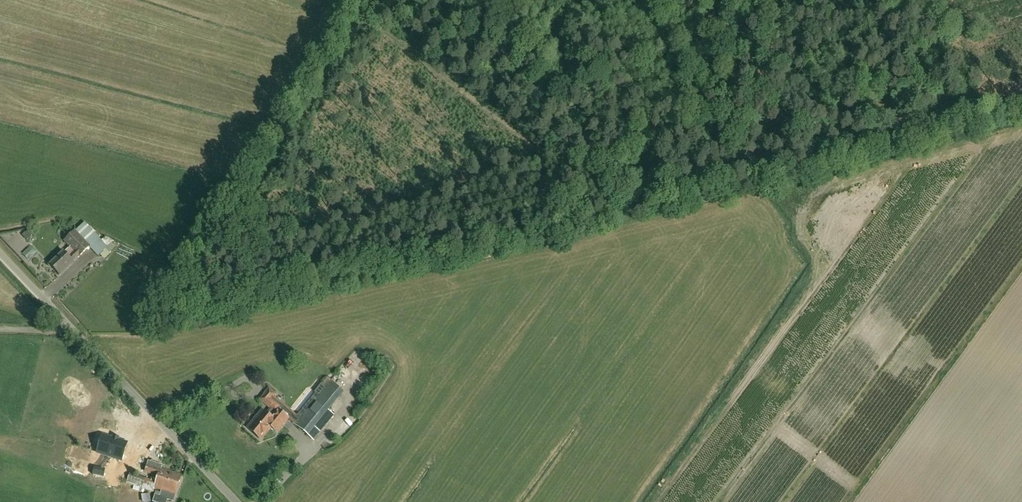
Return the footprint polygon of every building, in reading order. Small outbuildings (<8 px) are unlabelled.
[(98,255),(99,254),(106,248),(83,224),(76,231),(75,230),(64,240),(70,246),(65,252),(64,251),(51,264),(61,275),(74,262),(74,261),(79,256),(80,256),(90,246),(98,255)] [(30,262),(39,254),(30,245),(21,253),(30,262)] [(325,387),(314,400),(294,424),(314,440),(334,416),(328,411),(344,393),(327,379),(322,385),(325,387)] [(268,408),(274,413),(270,418),(262,411),(247,429),(261,440),(271,427),(276,432),(288,418),(277,409),(280,406),(277,404),(271,399),(275,394),(268,389),(265,392),(259,400),(268,408)] [(118,441),(113,439),(102,436),(97,453),(122,461),(127,444),(118,441)] [(154,489),(161,491),(163,485),(167,487),(169,479),(168,478),(170,473),(161,470),(162,466),(148,462),(145,472),(153,475),(151,481),(130,474),(127,484),(153,492),(154,489)] [(95,468),(93,476),(103,478),(104,470),(95,468)] [(152,501),(159,501),(160,498),(173,501),(177,490),(181,476),(170,473),(168,478),(169,479),(167,487),(163,485),(161,491),(161,493),(156,492),(152,501)]
